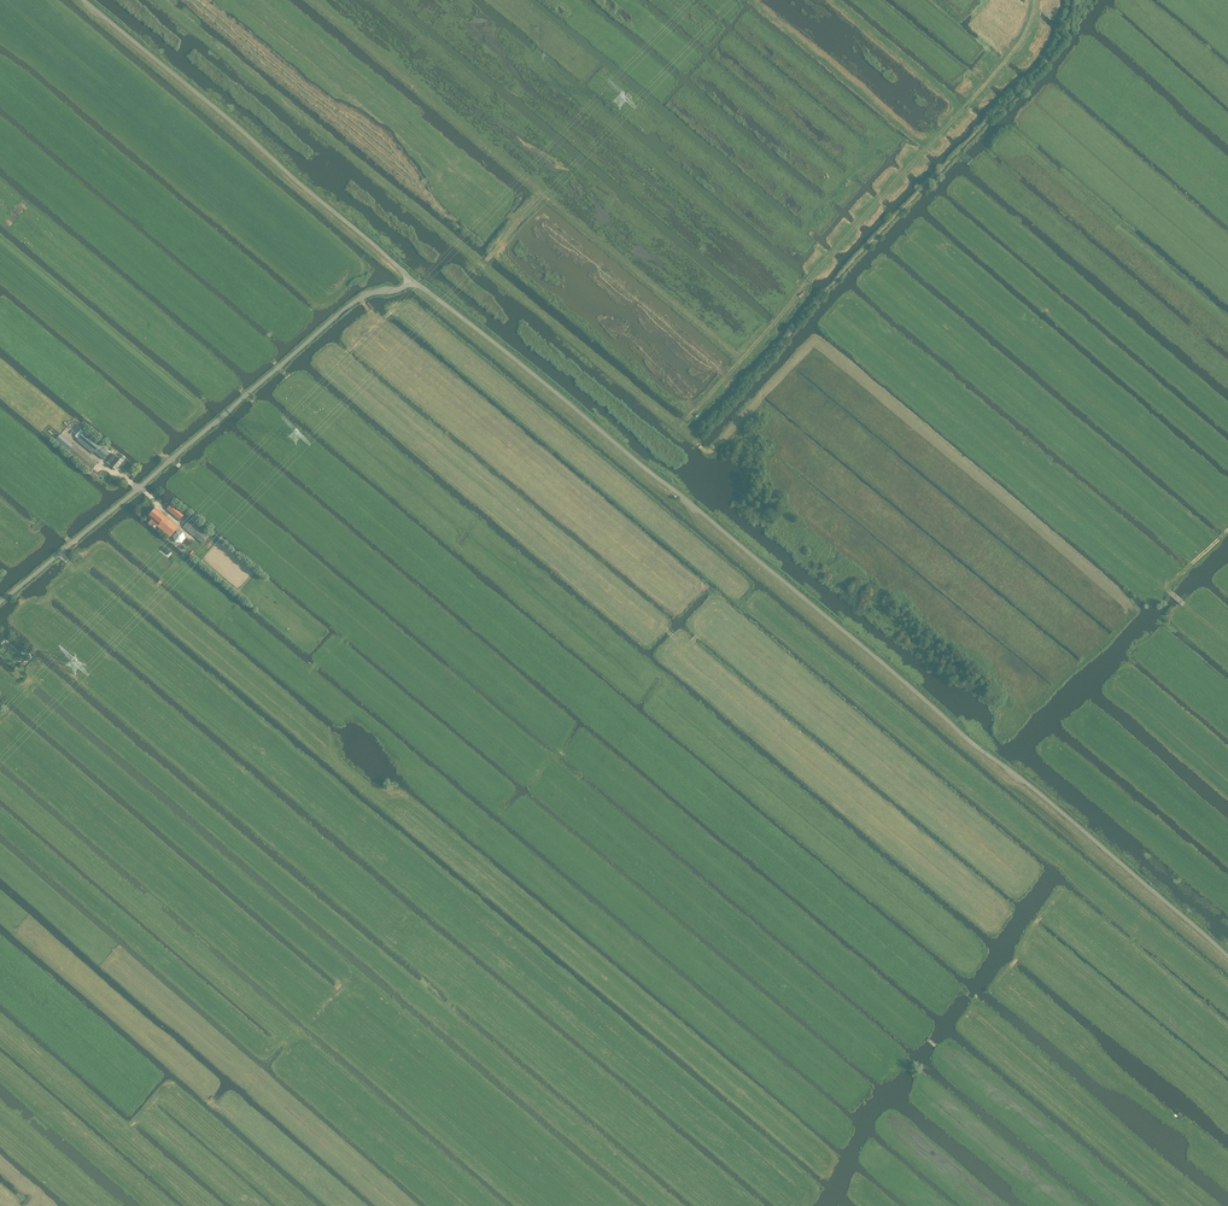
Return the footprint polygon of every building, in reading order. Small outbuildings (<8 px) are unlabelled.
[(81,429),(75,436),(78,439),(84,432),(81,429)] [(93,453),(94,452),(103,460),(109,453),(100,445),(101,444),(85,431),(84,432),(78,439),(77,440),(93,453)] [(60,435),(55,441),(68,452),(92,471),(98,464),(74,444),(72,446),(60,435)] [(107,462),(116,470),(123,462),(113,454),(107,462)] [(171,505),(167,510),(180,521),(185,515),(172,503),(171,505)] [(152,519),(148,523),(151,526),(155,522),(159,525),(158,526),(170,537),(178,527),(155,508),(148,516),(152,519)] [(190,519),(183,527),(184,528),(193,536),(198,540),(202,544),(211,534),(207,530),(202,526),(200,528),(196,525),(190,519)] [(177,531),(173,536),(175,542),(181,543),(186,538),(183,532),(177,531)]
